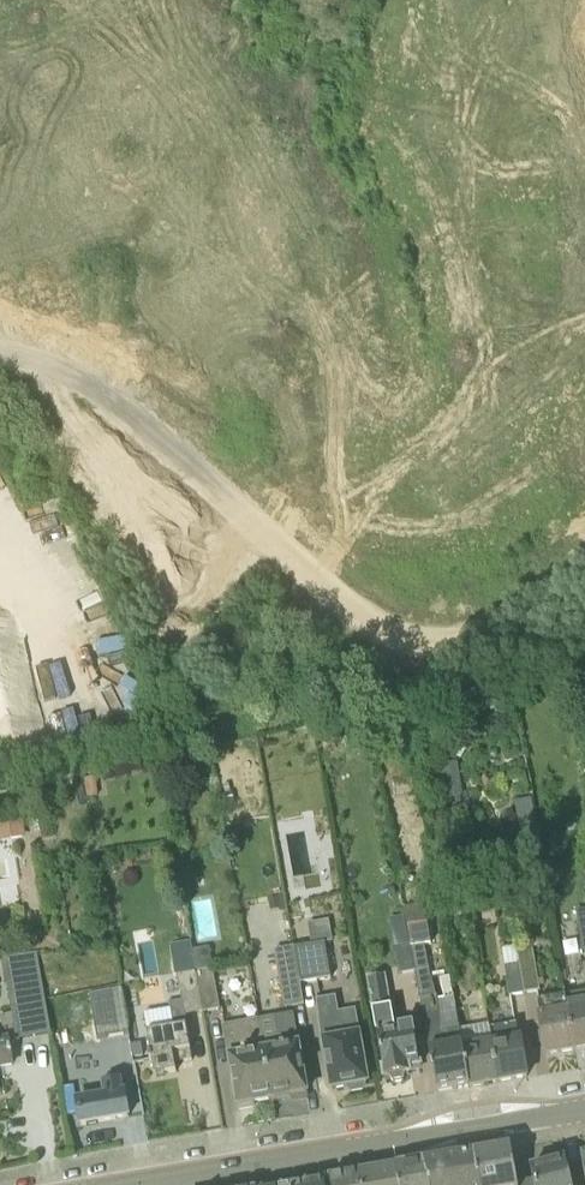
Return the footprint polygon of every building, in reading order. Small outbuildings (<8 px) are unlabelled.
[(95,779),(86,780),(88,796),(98,795),(95,779)] [(443,786),(445,799),(463,796),(461,783),(443,786)] [(234,793),(232,793),(225,794),(223,795),(225,805),(236,803),(234,793)] [(9,822),(12,840),(26,837),(23,819),(9,822)] [(545,876),(543,866),(532,869),(534,878),(545,876)] [(468,907),(466,898),(454,900),(456,909),(468,907)] [(417,971),(430,969),(426,946),(432,945),(425,903),(405,906),(411,944),(411,949),(413,948),(417,971)] [(301,983),(302,983),(332,978),(326,943),(295,948),(301,983)] [(394,947),(399,974),(417,971),(413,948),(411,949),(411,944),(394,947)] [(520,965),(526,993),(541,991),(533,944),(517,946),(520,965)] [(152,1055),(149,1055),(150,1061),(153,1061),(155,1077),(177,1073),(175,1064),(193,1061),(188,1037),(185,1014),(204,1011),(197,971),(193,950),(175,953),(182,1001),(169,1003),(173,1029),(149,1034),(152,1055)] [(39,954),(3,960),(16,1040),(52,1034),(39,954)] [(511,996),(526,993),(520,965),(506,967),(511,996)] [(197,971),(204,1011),(204,1012),(221,1010),(214,968),(197,971)] [(386,975),(370,978),(382,1057),(386,1080),(391,1079),(394,1085),(404,1083),(405,1077),(410,1076),(409,1070),(420,1068),(413,1027),(400,1029),(396,1030),(386,975)] [(302,983),(301,983),(287,985),(291,1007),(306,1005),(302,983)] [(575,1050),(584,1049),(584,993),(566,996),(575,1050)] [(437,1093),(470,1087),(463,1043),(461,1032),(443,1035),(437,996),(421,999),(430,1050),(433,1070),(437,1093)] [(547,1055),(575,1050),(566,996),(539,1000),(541,1014),(540,1015),(547,1055)] [(340,1013),(320,1016),(333,1090),(348,1087),(348,1088),(352,1092),(363,1090),(365,1085),(365,1084),(367,1084),(358,1034),(344,1037),(340,1013)] [(265,1050),(273,1100),(293,1097),(293,1101),(307,1099),(292,1014),(274,1017),(279,1048),(265,1050)] [(253,1104),(273,1100),(265,1050),(260,1019),(224,1025),(240,1111),(254,1108),(253,1104)] [(493,1038),(499,1082),(527,1078),(518,1023),(490,1028),(492,1038),(493,1038)] [(13,1065),(8,1036),(0,1037),(0,1067),(13,1065)] [(470,1087),(499,1082),(493,1038),(492,1038),(463,1043),(470,1087)] [(104,1094),(77,1099),(82,1126),(129,1118),(123,1080),(120,1080),(119,1077),(105,1080),(105,1082),(101,1082),(104,1094)] [(512,1149),(478,1155),(483,1184),(517,1184),(512,1149)] [(478,1155),(426,1163),(431,1184),(483,1184),(478,1155)] [(569,1172),(566,1161),(531,1170),(535,1184),(572,1184),(569,1172)] [(426,1163),(389,1170),(393,1184),(431,1184),(426,1163)] [(569,1172),(572,1184),(584,1184),(584,1169),(569,1172)] [(389,1170),(359,1175),(362,1184),(393,1184),(389,1170)] [(359,1175),(330,1180),(331,1184),(362,1184),(359,1175)]
